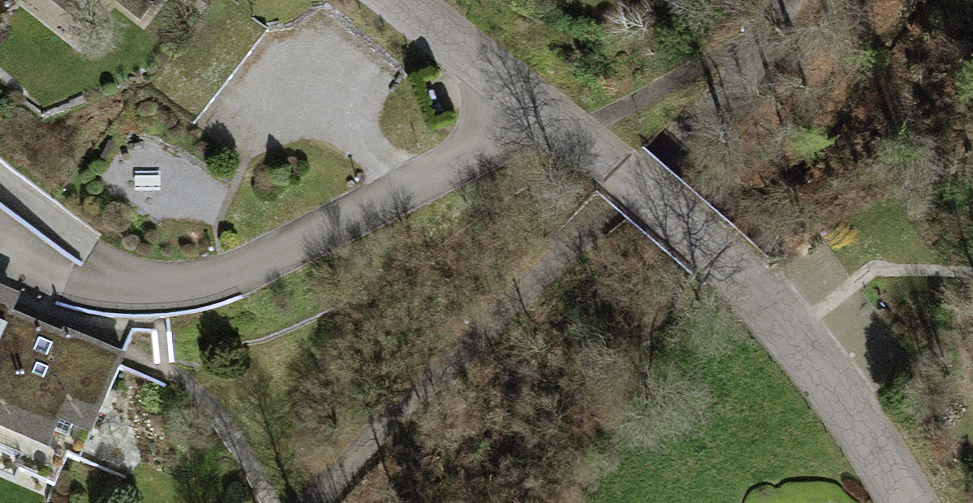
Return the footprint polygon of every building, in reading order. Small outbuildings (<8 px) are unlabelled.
[(79,22),(96,0),(48,0),(79,22)] [(139,23),(157,0),(111,0),(139,23)] [(73,460),(123,352),(14,308),(20,294),(0,287),(0,430),(73,460)]
